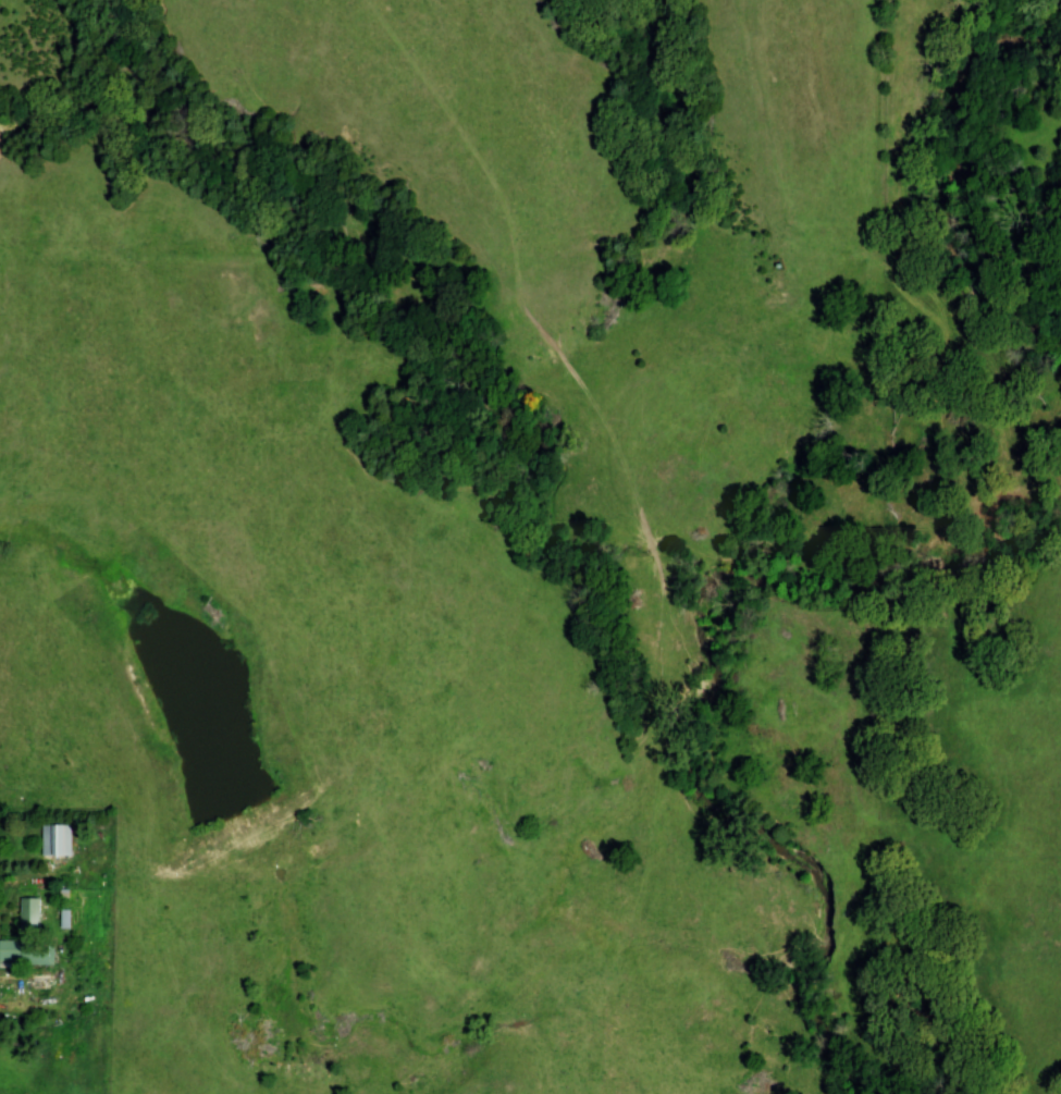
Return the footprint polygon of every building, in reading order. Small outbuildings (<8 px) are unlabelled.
[(72,824),(44,824),(44,856),(72,856),(72,824)] [(40,899),(23,899),(23,929),(40,929),(40,899)] [(56,966),(56,940),(0,940),(0,966),(56,966)]
